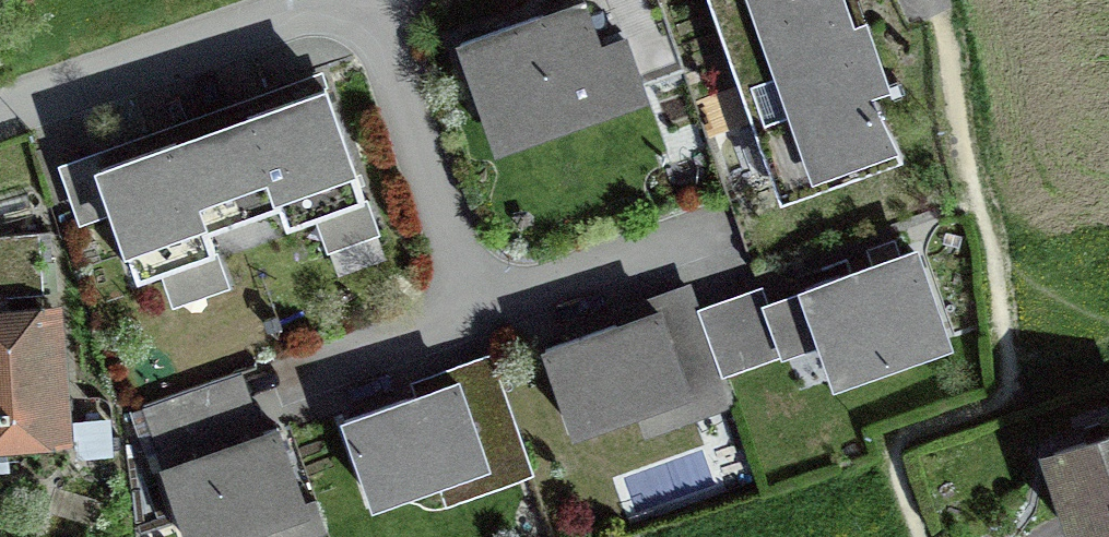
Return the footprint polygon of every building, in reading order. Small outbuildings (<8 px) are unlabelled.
[(588,0),(558,0),(456,35),(494,145),(650,92),(627,25),(600,34),(588,0)] [(783,171),(895,132),(870,87),(887,85),(869,32),(846,42),(831,0),(724,0),(783,171)] [(209,229),(279,205),(287,227),(365,200),(327,89),(268,109),(247,116),(227,123),(202,131),(156,147),(99,166),(137,278),(216,251),(209,229)] [(11,470),(9,444),(71,440),(55,226),(0,230),(0,470),(11,470)] [(834,382),(954,340),(919,239),(798,281),(834,382)] [(572,429),(688,388),(661,312),(545,353),(572,429)] [(325,529),(315,494),(306,497),(281,417),(262,423),(245,369),(130,405),(151,470),(162,467),(184,536),(226,536),(250,530),(252,536),(299,536),(325,529)] [(341,414),(370,499),(491,458),(461,372),(341,414)] [(113,452),(112,417),(76,418),(78,454),(113,452)] [(1039,441),(1072,536),(1108,536),(1108,418),(1039,441)] [(713,453),(713,465),(720,473),(732,474),(740,466),(741,455),(733,447),(722,446),(713,453)]
